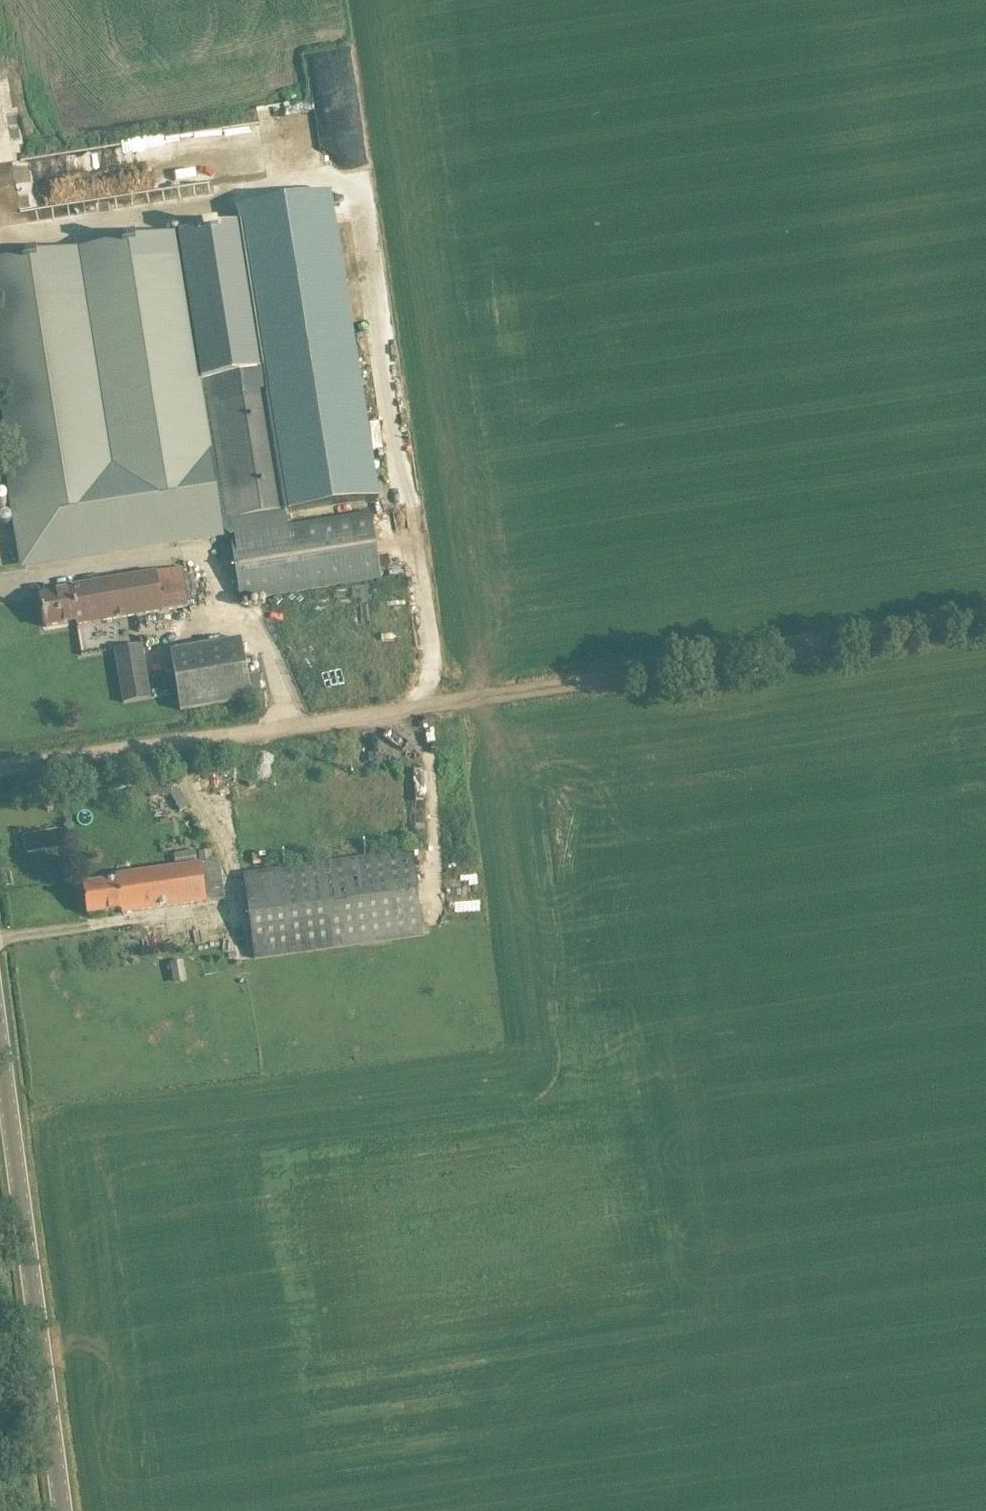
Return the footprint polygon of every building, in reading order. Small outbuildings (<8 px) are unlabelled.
[(239,207),(241,223),(288,510),(380,497),(331,192),(239,207)] [(199,379),(204,379),(261,369),(237,224),(0,261),(0,396),(13,478),(7,479),(13,522),(19,521),(21,529),(22,535),(25,541),(29,546),(34,550),(40,554),(46,556),(52,557),(59,556),(109,548),(223,530),(199,379)] [(266,399),(261,369),(204,379),(208,401),(216,455),(224,504),(227,520),(232,519),(243,517),(285,511),(266,399)] [(240,601),(382,579),(372,514),(371,511),(299,523),(288,524),(285,511),(243,517),(232,519),(234,533),(230,534),(240,601)] [(182,569),(91,584),(71,587),(71,590),(40,595),(45,627),(77,622),(77,625),(188,607),(182,569)] [(242,639),(170,651),(181,711),(252,699),(242,639)] [(124,703),(152,698),(143,644),(114,649),(124,703)] [(60,792),(43,795),(45,808),(62,806),(60,792)] [(412,849),(243,872),(255,960),(424,936),(424,934),(430,934),(429,925),(423,926),(412,849)] [(179,853),(180,865),(197,863),(195,850),(179,853)] [(157,909),(169,907),(224,899),(219,861),(203,863),(190,865),(136,872),(116,875),(117,879),(83,884),(87,913),(87,914),(95,913),(115,910),(121,909),(122,910),(122,913),(122,914),(131,913),(144,911),(157,909)] [(175,962),(176,980),(191,980),(190,961),(175,962)]
